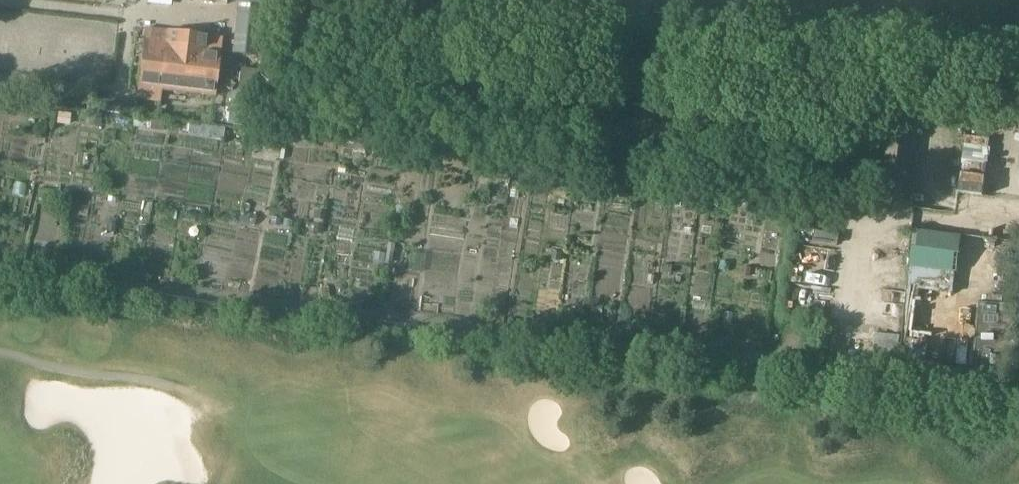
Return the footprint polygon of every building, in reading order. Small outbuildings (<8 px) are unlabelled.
[(237,2),(232,53),(256,56),(262,0),(222,0),(237,2)] [(265,16),(277,18),(279,0),(267,0),(265,16)] [(143,41),(138,87),(137,99),(160,102),(161,90),(215,96),(222,38),(209,37),(209,36),(168,31),(168,32),(145,29),(144,41),(143,41)] [(232,93),(227,124),(247,127),(251,95),(252,95),(255,70),(240,68),(237,93),(232,93)] [(87,110),(108,113),(110,98),(108,98),(95,97),(88,96),(87,110)] [(134,107),(122,106),(121,114),(133,116),(134,107)] [(90,112),(89,123),(101,125),(102,114),(90,112)] [(913,118),(890,115),(884,168),(907,171),(913,118)] [(251,151),(264,153),(266,140),(254,138),(253,144),(251,151)] [(346,167),(339,166),(337,173),(344,174),(346,167)] [(40,195),(38,205),(45,207),(47,197),(40,195)] [(806,218),(834,222),(836,203),(819,201),(820,198),(809,196),(806,218)] [(877,203),(853,200),(852,209),(876,212),(877,203)] [(326,214),(316,212),(315,220),(324,222),(326,214)] [(272,217),(270,225),(279,227),(279,226),(281,219),(281,218),(272,217)] [(115,233),(116,224),(115,224),(109,223),(108,223),(107,232),(115,233)] [(322,235),(323,225),(314,223),(313,233),(322,235)] [(145,238),(146,229),(138,227),(137,236),(145,238)] [(908,267),(956,273),(961,237),(913,230),(908,267)] [(839,234),(815,231),(814,241),(815,242),(838,245),(838,244),(839,234)] [(385,254),(374,252),(373,261),(383,263),(385,254)] [(662,273),(672,274),(673,266),(663,264),(662,273)] [(742,276),(750,278),(752,268),(743,267),(742,276)]
